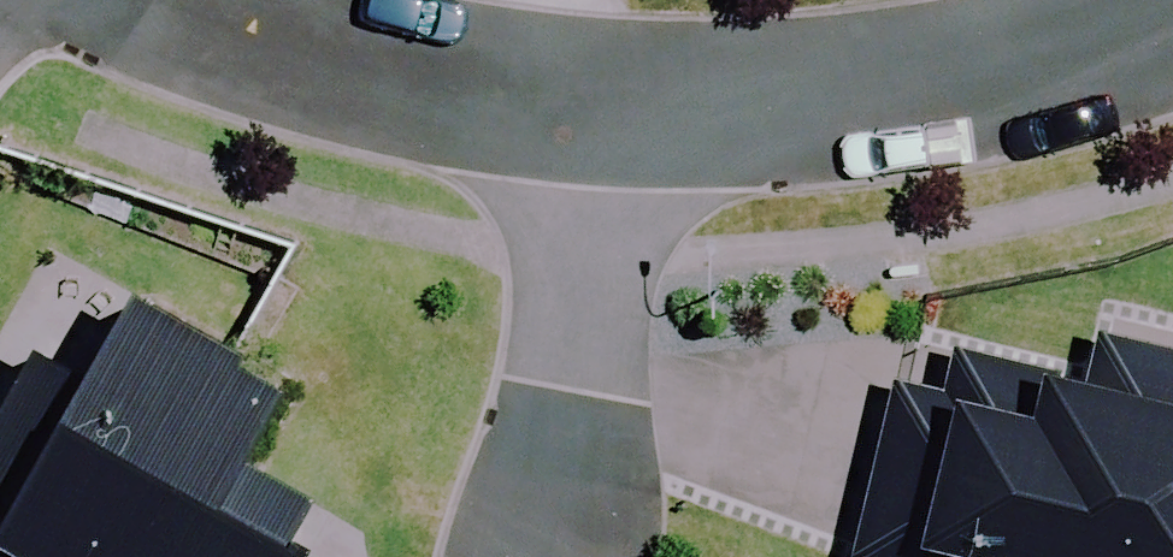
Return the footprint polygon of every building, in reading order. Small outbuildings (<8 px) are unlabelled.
[(133,299),(88,382),(40,355),(0,428),(0,556),(12,556),(17,547),(36,556),(304,556),(225,514),(295,388),(133,299)] [(1090,391),(958,361),(948,407),(902,398),(871,539),(951,556),(1172,556),(1172,355),(1101,339),(1090,391)]
